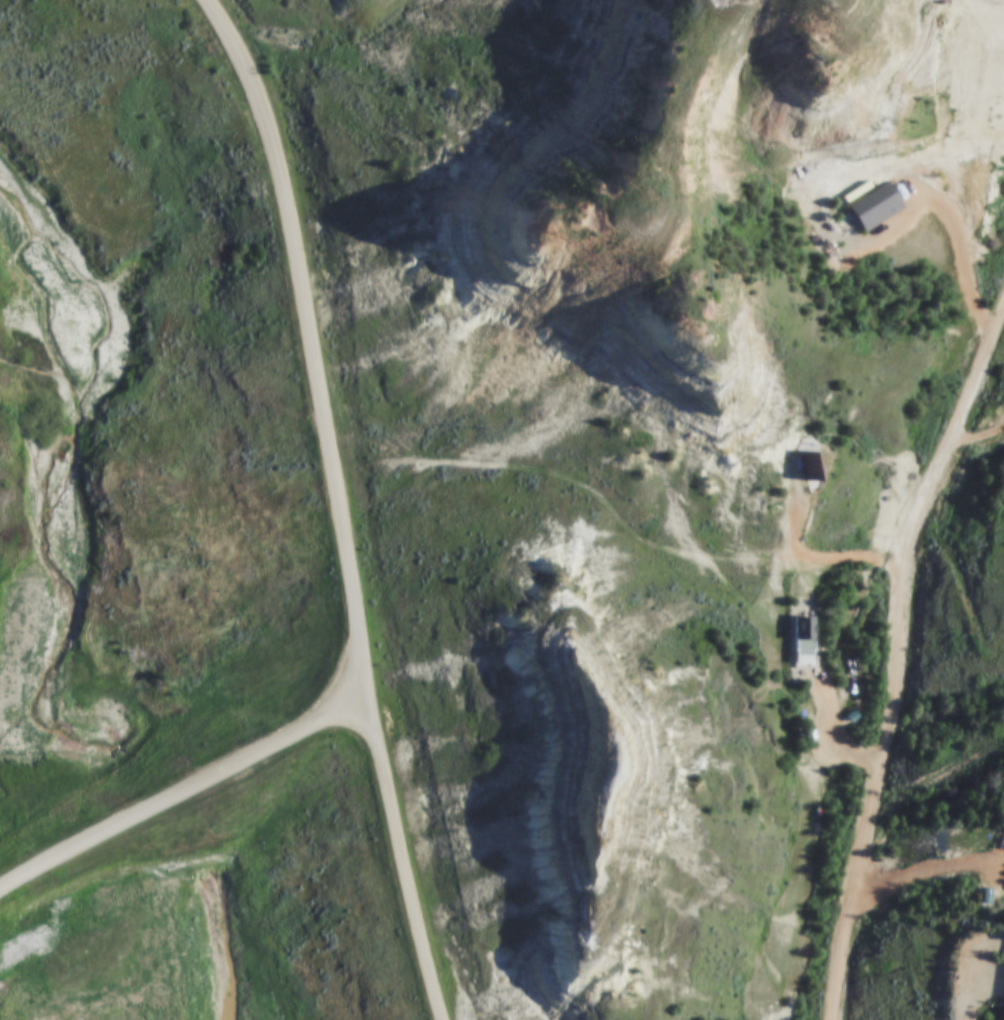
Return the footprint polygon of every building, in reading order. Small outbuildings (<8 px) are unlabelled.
[(854,231),(897,211),(885,185),(842,205),(854,231)] [(817,453),(799,453),(799,494),(817,494),(817,453)] [(804,617),(789,616),(789,664),(803,664),(804,617)]
